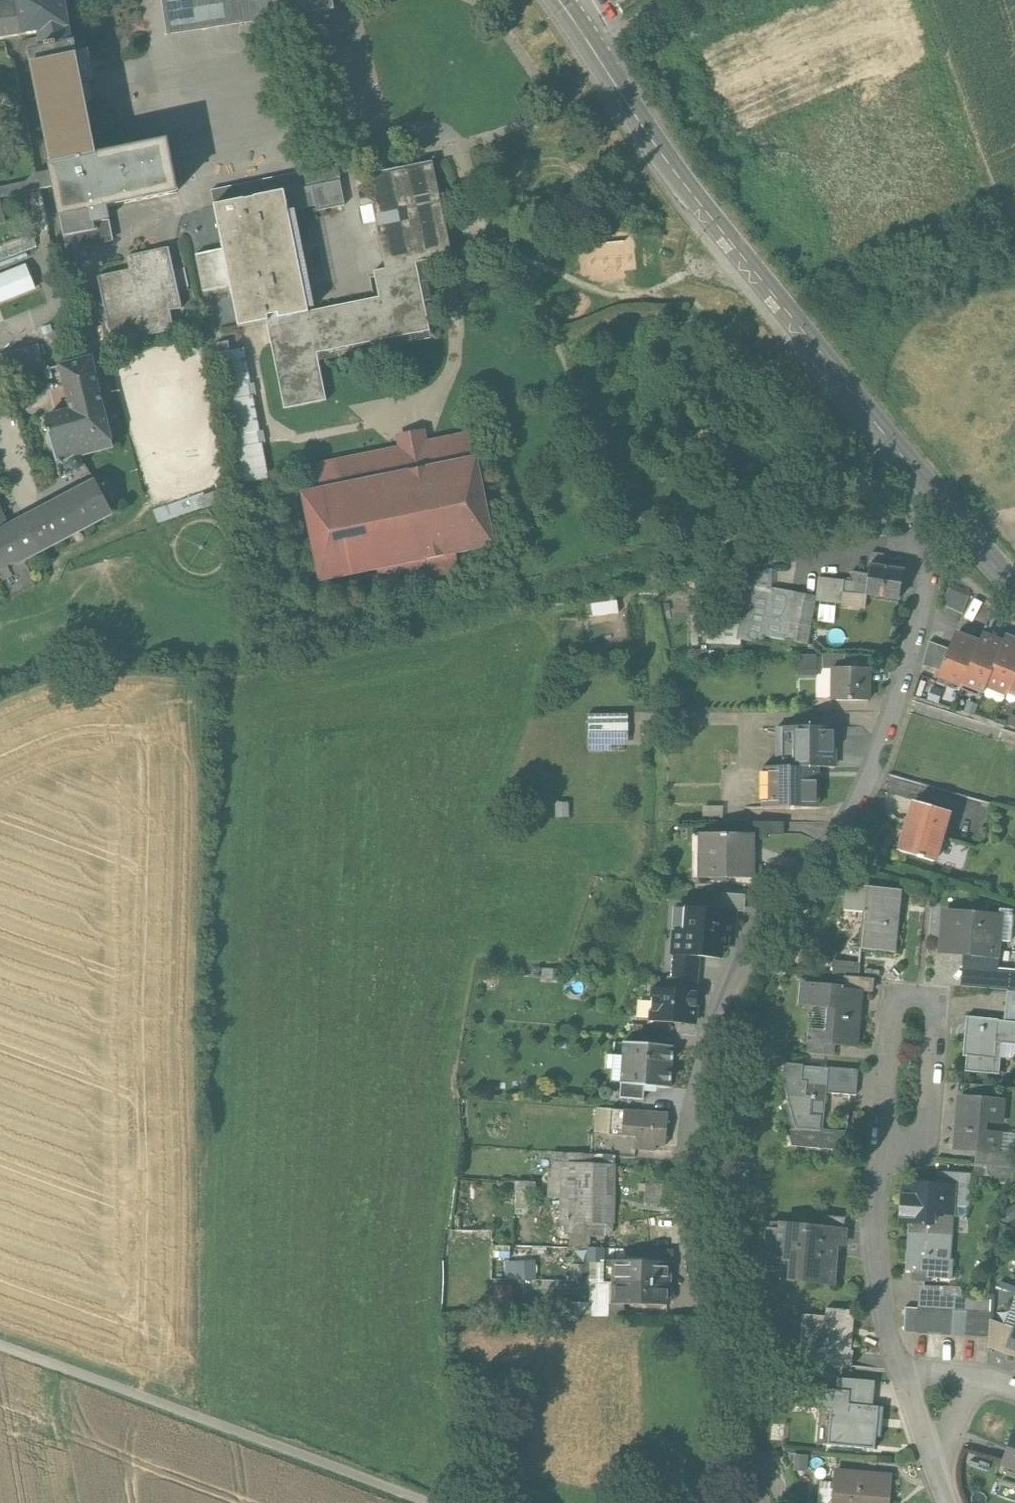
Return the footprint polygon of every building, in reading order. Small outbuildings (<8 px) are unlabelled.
[(37,33),(41,51),(71,45),(67,28),(68,28),(63,0),(17,0),(17,3),(0,6),(0,40),(37,33)] [(167,34),(333,9),(332,0),(162,0),(167,34)] [(53,168),(51,168),(53,175),(55,188),(68,249),(113,240),(107,208),(177,194),(166,143),(96,157),(73,44),(71,45),(41,51),(29,54),(53,168)] [(387,269),(415,263),(450,255),(430,160),(355,176),(365,223),(377,221),(387,269)] [(283,193),(340,181),(341,181),(337,165),(211,191),(214,207),(283,192),(283,193)] [(55,188),(53,175),(36,177),(26,184),(0,189),(0,199),(55,188)] [(267,323),(309,314),(308,312),(287,212),(316,205),(317,210),(345,204),(340,181),(283,193),(283,192),(214,207),(213,207),(222,250),(230,288),(238,328),(267,323)] [(38,247),(33,234),(0,247),(0,263),(38,247)] [(130,271),(97,278),(111,344),(174,330),(170,311),(182,309),(169,248),(127,257),(130,271)] [(203,293),(230,288),(222,250),(196,255),(203,293)] [(309,314),(267,323),(283,404),(284,410),(291,409),(297,436),(333,428),(332,426),(344,424),(345,426),(380,419),(375,393),(327,403),(326,398),(325,398),(316,354),(429,332),(415,263),(387,269),(374,272),(379,297),(308,312),(309,314)] [(0,275),(0,303),(28,291),(19,268),(0,275)] [(228,342),(216,344),(242,485),(269,480),(262,444),(260,444),(257,433),(260,432),(253,397),(251,397),(248,385),(251,385),(244,349),(230,352),(228,342)] [(44,372),(39,347),(2,356),(8,380),(44,372)] [(46,419),(57,462),(114,448),(92,360),(61,368),(45,372),(47,380),(63,376),(71,411),(46,419)] [(322,489),(302,493),(321,583),(378,571),(382,589),(461,573),(457,555),(495,547),(472,433),(428,442),(426,435),(398,441),(399,448),(317,465),(322,489)] [(109,513),(93,485),(11,528),(0,505),(0,570),(109,513)] [(870,568),(858,566),(857,576),(869,577),(866,596),(900,601),(903,572),(883,569),(885,557),(871,555),(870,568)] [(866,596),(869,577),(857,576),(856,583),(835,580),(833,592),(866,596)] [(971,592),(951,584),(942,606),(962,614),(971,592)] [(765,636),(806,645),(816,599),(753,586),(742,638),(764,642),(765,636)] [(585,604),(587,616),(618,612),(616,600),(585,604)] [(1009,648),(982,636),(978,644),(956,635),(950,650),(941,672),(936,684),(943,687),(945,681),(961,687),(962,685),(983,693),(985,687),(1006,696),(1008,691),(1014,694),(1014,633),(1009,648)] [(950,650),(928,641),(922,665),(941,672),(950,650)] [(825,675),(825,653),(804,653),(803,675),(825,675)] [(869,701),(870,669),(833,669),(833,701),(869,701)] [(593,711),(592,748),(633,748),(633,711),(593,711)] [(776,728),(776,767),(816,767),(816,768),(833,768),(833,728),(776,728)] [(761,767),(761,808),(816,808),(816,768),(816,767),(776,767),(761,767)] [(947,815),(913,803),(897,852),(932,864),(947,815)] [(756,835),(756,836),(786,836),(786,822),(756,822),(756,835)] [(700,834),(700,878),(756,878),(756,836),(756,835),(700,834)] [(860,950),(896,954),(900,911),(896,911),(898,892),(846,887),(844,908),(864,910),(860,950)] [(672,956),(674,956),(698,958),(719,960),(720,948),(726,949),(727,938),(732,938),(736,898),(721,897),(720,912),(687,909),(685,932),(674,931),(672,956)] [(997,959),(999,942),(1010,943),(1012,919),(1013,911),(1000,910),(1000,917),(946,913),(942,952),(964,953),(972,954),(972,957),(997,959)] [(972,957),(972,954),(964,953),(961,987),(1014,992),(1014,974),(996,972),(997,959),(972,957)] [(674,956),(672,978),(696,980),(698,958),(674,956)] [(846,977),(858,978),(859,965),(834,963),(833,976),(846,977)] [(845,990),(860,991),(860,992),(871,993),(872,980),(858,978),(846,977),(845,990)] [(695,994),(696,980),(672,978),(669,978),(667,991),(695,994)] [(860,992),(860,991),(845,990),(801,986),(800,1006),(830,1008),(828,1033),(825,1032),(824,1044),(856,1047),(860,992)] [(653,990),(650,1023),(695,1026),(698,994),(695,994),(667,991),(653,990)] [(1006,991),(1004,1023),(1014,1024),(1014,992),(1006,991)] [(967,1018),(963,1058),(967,1058),(966,1072),(999,1075),(1000,1059),(995,1058),(996,1043),(1014,1045),(1014,1024),(1004,1023),(998,1022),(998,1021),(967,1018)] [(624,1043),(621,1084),(645,1086),(671,1087),(674,1047),(624,1043)] [(830,1087),(832,1069),(827,1069),(827,1070),(802,1068),(802,1067),(784,1065),(783,1082),(792,1117),(799,1117),(798,1130),(795,1130),(786,1131),(792,1147),(845,1152),(847,1133),(822,1131),(825,1094),(831,1094),(832,1088),(830,1087)] [(858,1071),(832,1069),(830,1087),(832,1088),(831,1094),(855,1097),(858,1071)] [(645,1086),(621,1084),(620,1098),(644,1099),(645,1086)] [(1003,1102),(959,1099),(955,1148),(975,1150),(997,1151),(997,1149),(998,1133),(985,1132),(986,1123),(1001,1124),(1003,1102)] [(634,1123),(633,1133),(637,1134),(636,1151),(657,1152),(658,1146),(667,1147),(669,1114),(639,1112),(638,1123),(634,1123)] [(997,1149),(997,1151),(975,1150),(974,1166),(1014,1169),(1014,1150),(997,1149)] [(550,1151),(549,1164),(576,1164),(584,1163),(607,1164),(607,1155),(550,1151)] [(610,1237),(614,1231),(614,1200),(607,1200),(607,1164),(584,1163),(584,1191),(584,1199),(572,1199),(572,1234),(591,1234),(591,1237),(610,1237)] [(576,1190),(584,1191),(584,1163),(576,1164),(576,1190)] [(576,1190),(576,1164),(549,1164),(548,1199),(557,1199),(557,1234),(572,1234),(572,1199),(584,1199),(584,1191),(576,1190)] [(1014,1169),(974,1166),(973,1178),(1011,1181),(1014,1169)] [(906,1225),(903,1271),(914,1272),(914,1277),(926,1278),(926,1273),(949,1274),(949,1262),(946,1262),(950,1205),(965,1206),(967,1176),(937,1174),(936,1187),(901,1185),(899,1224),(906,1225)] [(512,1207),(526,1209),(527,1192),(534,1193),(534,1183),(499,1181),(498,1192),(513,1192),(512,1207)] [(843,1247),(845,1232),(771,1224),(769,1245),(782,1247),(782,1252),(782,1253),(782,1254),(782,1255),(783,1256),(784,1257),(785,1258),(786,1258),(787,1258),(795,1259),(792,1281),(833,1286),(837,1247),(843,1247)] [(470,1245),(492,1246),(493,1230),(448,1228),(448,1241),(470,1241),(470,1245)] [(591,1237),(591,1234),(572,1234),(572,1246),(574,1246),(574,1248),(587,1249),(591,1249),(591,1237)] [(508,1246),(492,1246),(492,1259),(508,1260),(508,1246)] [(599,1283),(600,1261),(600,1249),(591,1249),(587,1249),(586,1261),(583,1261),(583,1265),(570,1265),(569,1282),(590,1283),(599,1283)] [(599,1283),(614,1284),(615,1262),(600,1261),(599,1283)] [(514,1281),(535,1280),(534,1262),(513,1263),(514,1281)] [(615,1262),(614,1284),(667,1285),(668,1263),(615,1262)] [(598,1304),(599,1283),(590,1283),(589,1303),(589,1317),(623,1318),(623,1305),(614,1304),(598,1304)] [(614,1304),(614,1284),(599,1283),(598,1304),(614,1304)] [(623,1305),(667,1306),(667,1285),(614,1284),(614,1304),(623,1305)] [(942,1289),(918,1287),(917,1310),(904,1309),(903,1333),(988,1337),(990,1300),(942,1298),(942,1289)] [(563,1316),(568,1316),(568,1303),(568,1300),(555,1301),(555,1316),(563,1316)] [(568,1316),(589,1317),(589,1303),(568,1303),(568,1316)] [(849,1352),(853,1312),(825,1310),(825,1317),(803,1315),(798,1363),(850,1368),(852,1352),(849,1352)] [(837,1379),(836,1391),(849,1392),(848,1405),(872,1407),(874,1382),(837,1379)] [(874,1451),(878,1408),(872,1407),(848,1405),(849,1392),(836,1391),(799,1387),(797,1409),(829,1412),(826,1446),(874,1451)] [(1013,1429),(1001,1465),(1014,1470),(1014,1430),(1013,1429)] [(833,1475),(832,1485),(820,1484),(818,1502),(888,1502),(891,1476),(869,1474),(869,1478),(833,1475)]
